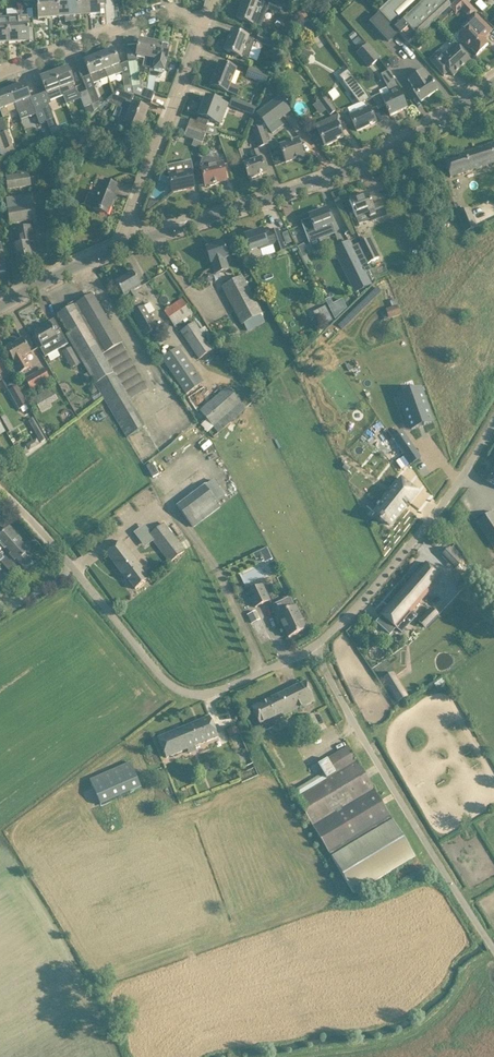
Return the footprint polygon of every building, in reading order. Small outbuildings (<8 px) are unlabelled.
[(37,2),(38,11),(38,20),(39,20),(39,19),(49,18),(48,0),(37,0),(37,2)] [(49,18),(59,18),(58,0),(48,0),(49,18)] [(68,0),(58,0),(59,18),(65,17),(65,22),(70,22),(68,0)] [(70,22),(74,22),(74,17),(80,16),(79,0),(68,0),(70,22)] [(90,15),(89,0),(79,0),(80,16),(90,15)] [(90,15),(100,15),(100,16),(101,16),(100,0),(89,0),(90,15)] [(237,18),(243,21),(252,24),(261,28),(268,9),(270,2),(270,3),(271,2),(265,0),(262,0),(260,5),(246,0),(244,0),(237,18)] [(379,12),(393,26),(392,26),(409,44),(410,43),(419,35),(437,18),(442,13),(449,7),(450,6),(445,0),(392,0),(379,12)] [(449,7),(456,14),(461,10),(470,19),(475,14),(476,12),(465,0),(457,0),(450,6),(449,7)] [(492,3),(488,0),(479,0),(475,4),(483,12),(492,3)] [(268,9),(280,13),(283,7),(270,3),(270,2),(268,9)] [(23,9),(17,10),(17,15),(18,14),(18,19),(19,42),(30,41),(30,43),(30,42),(33,41),(33,29),(29,29),(29,19),(28,17),(28,19),(23,19),(23,13),(23,9)] [(304,10),(296,15),(299,21),(307,15),(304,10)] [(442,13),(437,18),(441,23),(446,18),(442,13)] [(9,43),(19,42),(18,19),(18,14),(7,15),(8,20),(9,43)] [(477,55),(488,44),(483,39),(492,31),(475,14),(470,19),(462,26),(466,31),(459,39),(469,50),(471,48),(477,55)] [(3,15),(0,15),(0,44),(9,43),(8,20),(3,20),(3,15)] [(379,15),(371,23),(389,41),(396,34),(379,15)] [(232,31),(225,50),(235,54),(241,57),(249,60),(255,43),(254,41),(255,40),(232,31)] [(282,51),(284,45),(259,34),(256,41),(282,51)] [(419,35),(410,43),(417,51),(426,42),(419,35)] [(127,49),(126,50),(128,62),(130,74),(132,87),(141,85),(142,87),(146,89),(147,90),(149,82),(141,81),(137,60),(136,60),(137,56),(145,57),(143,67),(150,69),(152,59),(155,43),(140,40),(138,47),(127,48),(127,49)] [(151,69),(150,76),(158,78),(162,75),(163,71),(164,71),(166,61),(167,62),(170,46),(155,43),(152,59),(150,69),(151,69)] [(454,76),(470,61),(455,44),(441,57),(437,53),(429,60),(444,76),(449,71),(454,76)] [(360,51),(358,53),(370,67),(379,59),(367,45),(360,51)] [(116,76),(122,73),(114,50),(99,56),(105,70),(108,78),(115,75),(116,76)] [(307,63),(312,54),(304,50),(299,59),(307,63)] [(285,62),(292,60),(289,52),(283,54),(285,62)] [(108,78),(105,70),(99,56),(85,61),(94,84),(100,81),(108,78)] [(237,95),(240,88),(230,84),(236,69),(220,63),(211,86),(227,92),(227,91),(237,95)] [(68,68),(54,73),(60,88),(63,96),(70,93),(76,91),(73,83),(71,78),(68,68)] [(265,85),(269,76),(250,68),(246,77),(265,85)] [(359,103),(348,109),(351,116),(350,117),(357,131),(376,123),(370,110),(376,107),(370,97),(369,98),(348,70),(339,76),(359,103)] [(438,91),(424,71),(408,82),(421,102),(438,91)] [(63,96),(60,88),(54,73),(41,78),(47,93),(50,101),(63,96)] [(122,75),(122,76),(125,92),(134,96),(134,94),(132,87),(130,74),(122,75)] [(407,108),(394,80),(386,84),(387,87),(379,91),(390,116),(407,108)] [(25,84),(9,90),(15,104),(17,110),(18,112),(27,108),(30,118),(36,115),(34,110),(35,110),(33,106),(30,99),(30,98),(28,94),(25,84)] [(141,85),(132,87),(134,94),(142,97),(152,101),(155,93),(153,92),(147,90),(146,89),(142,87),(141,85)] [(95,88),(87,91),(92,104),(95,112),(102,106),(100,102),(95,88)] [(0,93),(0,110),(3,118),(10,116),(9,113),(7,107),(15,104),(9,90),(0,93)] [(118,90),(106,101),(110,103),(117,106),(123,108),(118,119),(119,120),(126,123),(126,122),(131,124),(141,128),(148,110),(138,106),(131,103),(134,96),(125,92),(123,91),(118,90)] [(87,91),(79,94),(81,99),(85,107),(89,118),(90,118),(95,112),(92,104),(87,91)] [(330,115),(336,111),(321,91),(315,95),(320,100),(319,101),(330,115)] [(199,116),(197,122),(207,126),(209,120),(213,121),(217,123),(220,124),(220,123),(217,121),(221,111),(225,112),(227,104),(223,103),(217,100),(207,96),(199,116)] [(267,128),(290,111),(279,97),(256,113),(267,128)] [(254,116),(257,107),(233,98),(230,107),(254,116)] [(49,104),(42,107),(47,122),(50,130),(57,127),(54,119),(49,104)] [(35,110),(34,110),(36,115),(40,124),(47,122),(42,107),(35,110)] [(335,124),(332,117),(315,125),(318,132),(325,146),(343,138),(337,123),(335,124)] [(206,135),(206,134),(209,127),(207,126),(197,122),(190,120),(187,128),(206,135)] [(101,138),(102,131),(91,128),(90,135),(101,138)] [(202,143),(206,135),(187,128),(184,136),(202,143)] [(259,147),(268,144),(262,128),(254,131),(259,147)] [(9,155),(16,152),(8,131),(1,134),(9,155)] [(286,163),(304,156),(299,140),(280,146),(286,163)] [(493,163),(493,143),(445,160),(451,178),(493,163)] [(266,173),(258,149),(251,152),(254,160),(244,164),(249,179),(266,173)] [(200,167),(199,169),(202,169),(203,175),(205,186),(208,185),(210,186),(215,185),(216,184),(216,183),(219,183),(219,181),(224,180),(225,181),(227,181),(224,170),(223,164),(224,164),(223,158),(217,160),(206,157),(201,158),(201,160),(200,167)] [(184,172),(169,176),(173,193),(187,190),(186,188),(192,187),(192,188),(194,188),(192,179),(194,178),(193,173),(193,171),(191,161),(182,163),(184,172)] [(25,173),(25,170),(17,171),(17,175),(6,176),(8,190),(31,186),(28,173),(25,173)] [(112,197),(117,184),(105,180),(100,192),(98,197),(89,194),(84,206),(107,215),(114,197),(112,197)] [(10,224),(35,221),(31,194),(6,198),(10,224)] [(372,206),(368,194),(349,201),(356,218),(368,213),(371,221),(386,215),(382,203),(372,206)] [(301,221),(309,244),(310,244),(310,243),(319,240),(330,235),(336,233),(332,224),(331,220),(327,209),(319,212),(318,210),(309,213),(310,215),(309,216),(310,218),(301,221)] [(465,233),(478,228),(470,209),(458,213),(465,233)] [(17,265),(33,262),(30,243),(34,242),(31,226),(16,229),(18,244),(14,245),(17,265)] [(284,250),(277,230),(270,232),(270,233),(264,235),(262,230),(245,236),(248,244),(246,244),(248,250),(250,249),(250,251),(248,252),(251,261),(263,257),(260,250),(273,246),(276,253),(284,250)] [(367,264),(380,258),(370,238),(362,242),(360,243),(358,244),(367,264)] [(349,282),(366,274),(349,241),(333,250),(349,282)] [(228,270),(225,258),(228,257),(223,242),(206,248),(211,263),(212,263),(216,274),(228,270)] [(304,244),(298,247),(303,258),(309,255),(304,244)] [(139,299),(134,291),(141,287),(132,272),(115,282),(124,297),(127,295),(132,303),(139,299)] [(248,331),(264,323),(261,315),(263,314),(243,276),(221,287),(241,325),(244,324),(248,331)] [(128,401),(147,390),(92,295),(58,315),(69,333),(66,335),(73,347),(71,348),(71,347),(70,348),(79,365),(83,363),(126,439),(145,428),(135,412),(128,401)] [(175,327),(193,314),(181,298),(164,311),(175,327)] [(325,300),(335,320),(347,308),(342,299),(333,304),(330,298),(325,300)] [(392,307),(389,308),(392,318),(401,315),(396,300),(390,302),(392,307)] [(144,306),(132,314),(145,336),(157,329),(149,315),(155,311),(150,303),(144,307),(144,306)] [(325,306),(313,313),(315,316),(320,314),(325,325),(333,321),(325,306)] [(194,322),(180,332),(199,359),(201,358),(207,354),(213,350),(200,330),(194,322)] [(54,333),(49,324),(34,333),(42,347),(40,348),(45,357),(68,344),(60,330),(54,333)] [(218,344),(230,339),(225,329),(214,335),(218,344)] [(18,375),(32,367),(26,356),(30,353),(22,339),(7,348),(14,361),(11,363),(18,375)] [(186,395),(203,383),(179,347),(161,359),(186,395)] [(72,369),(79,365),(70,348),(62,352),(72,369)] [(32,391),(50,381),(43,369),(25,379),(32,391)] [(2,380),(19,410),(28,405),(24,399),(11,374),(4,378),(0,370),(0,381),(2,380)] [(202,409),(199,411),(207,419),(214,427),(219,433),(247,408),(246,407),(241,402),(237,397),(230,390),(227,386),(202,409)] [(49,390),(42,394),(48,406),(50,405),(56,401),(49,390)] [(421,392),(401,399),(412,430),(432,422),(421,392)] [(4,418),(0,420),(8,433),(12,431),(4,418)] [(41,443),(46,440),(34,419),(29,421),(41,443)] [(402,431),(392,437),(405,456),(414,449),(402,431)] [(29,451),(40,445),(36,439),(26,445),(29,451)] [(414,449),(405,456),(414,467),(423,461),(414,449)] [(371,474),(385,467),(380,455),(365,462),(371,474)] [(375,511),(372,515),(373,516),(375,513),(381,518),(380,520),(382,521),(383,520),(390,526),(405,507),(408,504),(408,503),(409,504),(419,492),(401,479),(383,502),(380,506),(379,505),(377,507),(378,508),(375,511)] [(204,486),(177,506),(193,528),(195,527),(221,508),(217,502),(205,486),(204,486)] [(476,522),(493,548),(493,514),(492,512),(476,522)] [(170,563),(184,552),(163,524),(148,535),(170,563)] [(22,542),(10,527),(0,536),(0,561),(1,561),(22,542)] [(17,579),(34,563),(26,555),(30,551),(22,542),(1,561),(17,579)] [(148,580),(139,569),(140,567),(121,542),(106,553),(125,578),(126,577),(135,589),(148,580)] [(265,547),(251,553),(255,563),(269,557),(265,547)] [(454,569),(463,562),(452,548),(443,555),(454,569)] [(381,616),(375,622),(390,635),(396,628),(396,629),(412,611),(441,577),(426,563),(380,615),(381,616)] [(255,608),(270,601),(262,585),(248,591),(255,608)] [(275,608),(273,608),(279,621),(281,621),(289,638),(306,629),(302,619),(301,620),(295,607),(293,607),(289,598),(282,602),(281,604),(275,608)] [(426,628),(438,616),(431,608),(419,621),(426,628)] [(397,702),(408,695),(394,673),(383,680),(397,702)] [(282,717),(315,701),(306,682),(252,708),(260,724),(261,724),(263,728),(267,729),(274,726),(275,717),(281,714),(282,717)] [(166,758),(218,737),(210,717),(158,738),(166,758)] [(227,729),(229,735),(238,731),(235,726),(227,729)] [(391,817),(348,746),(327,759),(336,773),(326,779),(323,773),(293,791),(296,797),(296,798),(354,895),(415,857),(393,820),(392,820),(391,817)] [(102,805),(141,788),(130,763),(91,780),(102,805)]
